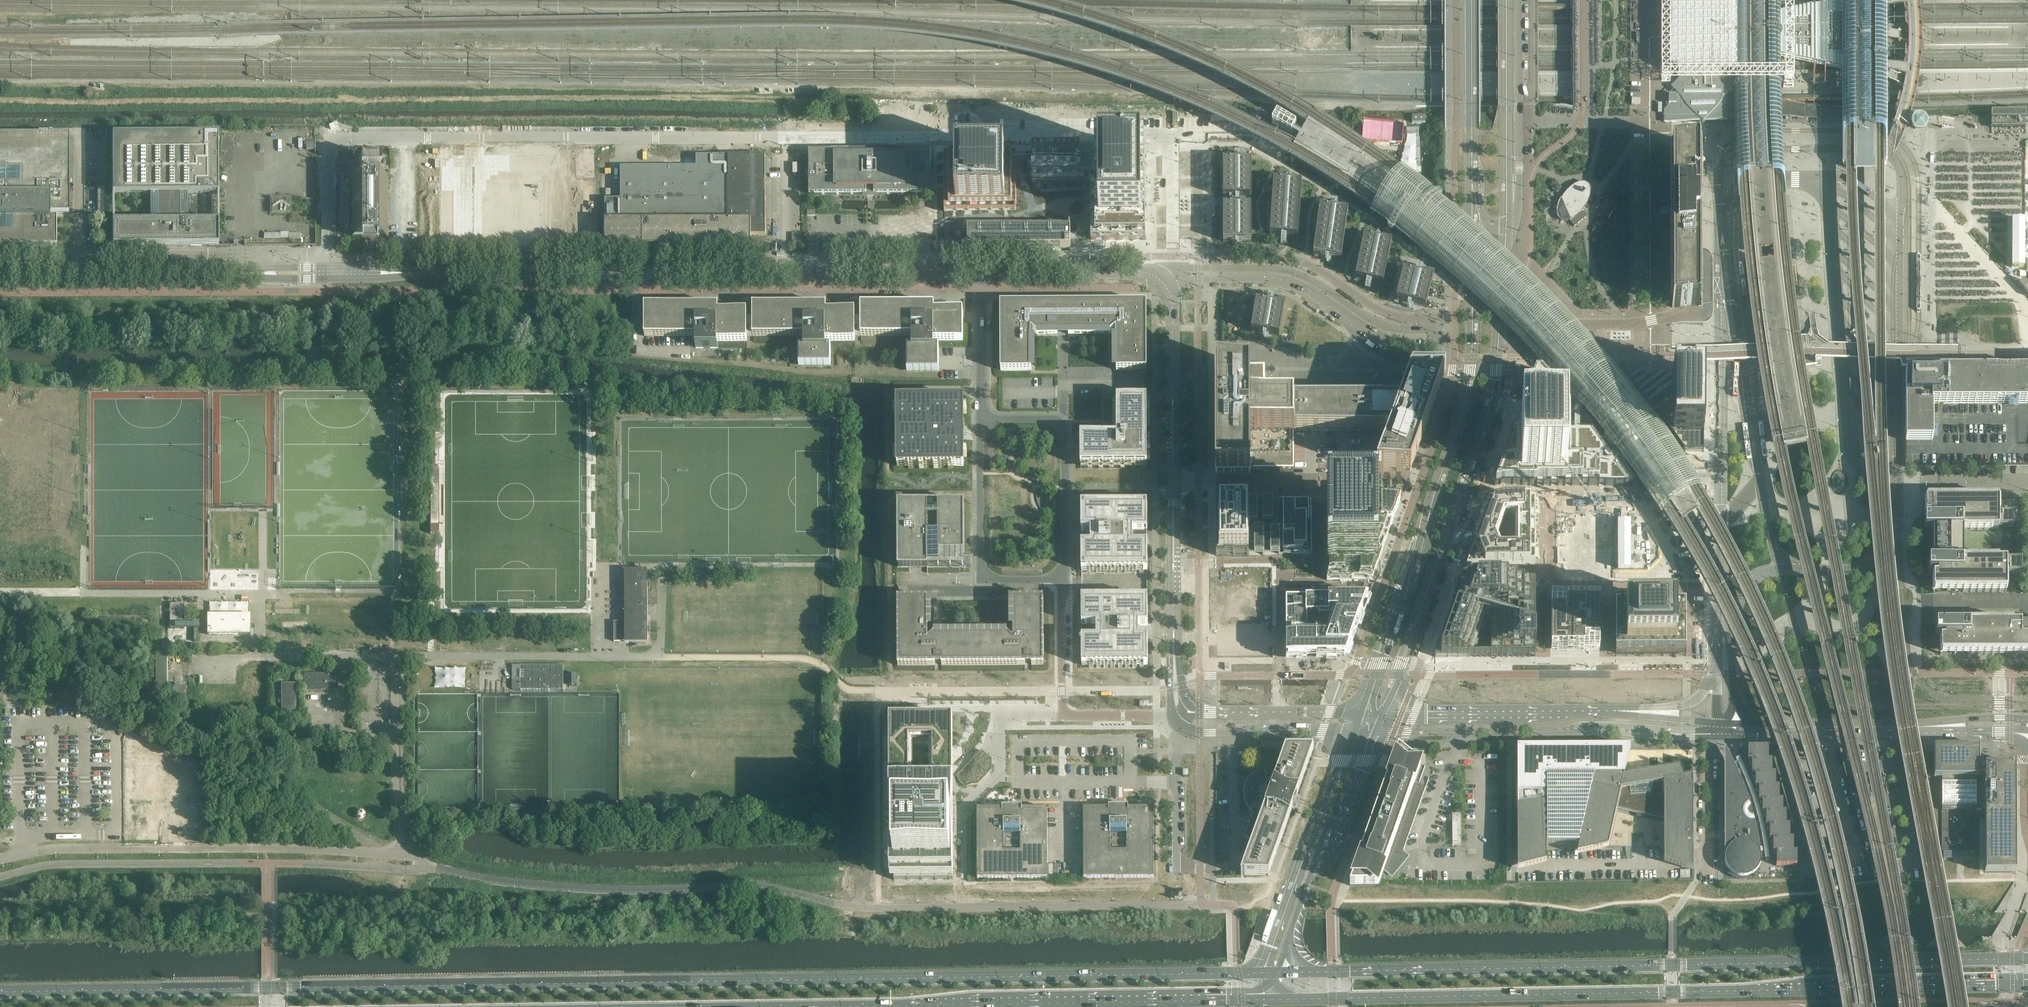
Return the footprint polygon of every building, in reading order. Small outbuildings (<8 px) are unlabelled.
[(1882,9),(1881,6),(1880,0),(1851,0),(1826,6),(1780,17),(1780,6),(1780,0),(1673,0),(1670,3),(1670,31),(1670,37),(1670,71),(1678,79),(1679,83),(1678,87),(1682,88),(1682,99),(1669,99),(1669,106),(1664,110),(1664,122),(1698,122),(1702,122),(1703,123),(1704,122),(1782,122),(1782,115),(1782,99),(1781,67),(1781,56),(1826,67),(1879,79),(1881,66),(1882,63),(1882,52),(1882,20),(1882,9)] [(1842,137),(1887,138),(1888,0),(1842,0),(1842,137)] [(2026,112),(1991,112),(1991,127),(2026,127),(2026,112)] [(1923,135),(1926,134),(1928,132),(1929,129),(1929,127),(1929,124),(1927,122),(1926,121),(1923,120),(1920,120),(1917,121),(1915,123),(1913,126),(1913,128),(1914,131),(1916,133),(1918,135),(1921,136),(1923,135)] [(1415,138),(1416,168),(1409,168),(1409,173),(1421,172),(1421,167),(1420,138),(1419,138),(1419,128),(1407,128),(1407,137),(1407,138),(1415,138)] [(69,134),(0,135),(0,247),(25,247),(57,246),(57,217),(49,217),(49,213),(69,213),(69,134)] [(218,194),(218,135),(112,135),(112,194),(150,194),(150,222),(113,222),(113,246),(218,245),(218,236),(218,221),(188,221),(188,194),(218,194)] [(1700,245),(1700,219),(1699,219),(1698,205),(1700,205),(1700,183),(1700,158),(1698,158),(1698,146),(1697,146),(1673,147),(1672,147),(1672,155),(1670,155),(1670,205),(1670,213),(1670,222),(1670,299),(1672,299),(1672,308),(1699,307),(1699,295),(1701,295),(1701,284),(1700,258),(1700,252),(1700,245)] [(931,194),(931,172),(931,151),(809,151),(809,194),(931,194)] [(945,152),(945,212),(1017,212),(1017,152),(945,152)] [(1147,152),(1033,152),(1033,186),(1092,186),(1092,240),(1147,240),(1147,152)] [(675,154),(606,154),(606,172),(606,202),(641,202),(641,180),(675,180),(675,154)] [(776,154),(695,154),(694,182),(735,182),(735,200),(776,200),(776,154)] [(379,160),(371,159),(371,161),(365,160),(364,167),(378,168),(379,160)] [(1234,161),(1223,161),(1223,197),(1229,197),(1236,197),(1239,197),(1240,197),(1240,200),(1245,200),(1245,201),(1252,201),(1252,161),(1251,161),(1248,161),(1247,161),(1240,161),(1239,161),(1236,161),(1235,161),(1234,161)] [(1402,172),(1375,213),(1411,240),(1446,267),(1485,302),(1497,313),(1515,331),(1533,349),(1566,385),(1599,425),(1631,467),(1663,513),(1665,516),(1701,493),(1693,480),(1674,451),(1654,423),(1628,389),(1613,369),(1592,345),(1566,317),(1531,282),(1501,253),(1461,219),(1414,182),(1402,172)] [(388,236),(388,178),(376,178),(376,175),(361,175),(361,178),(349,178),(349,236),(361,236),(362,240),(375,240),(376,240),(376,236),(388,236)] [(1274,181),(1270,235),(1281,236),(1282,236),(1286,236),(1287,236),(1292,236),(1291,245),(1298,245),(1298,237),(1302,183),(1290,182),(1286,182),(1283,181),(1274,181)] [(1562,199),(1562,200),(1570,218),(1571,218),(1572,217),(1573,217),(1574,216),(1575,216),(1576,215),(1577,215),(1578,214),(1579,213),(1580,212),(1581,211),(1582,211),(1585,208),(1584,207),(1585,207),(1585,206),(1586,206),(1586,205),(1587,204),(1587,203),(1588,202),(1588,201),(1588,200),(1589,200),(1589,199),(1589,198),(1590,197),(1590,196),(1590,195),(1590,194),(1590,193),(1590,192),(1590,191),(1581,184),(1581,183),(1580,184),(1579,184),(1578,184),(1577,185),(1576,185),(1575,185),(1574,186),(1573,187),(1572,187),(1571,188),(1570,189),(1569,190),(1568,190),(1568,191),(1567,192),(1566,192),(1566,193),(1565,194),(1565,195),(1564,195),(1564,196),(1563,197),(1563,198),(1562,198),(1562,199)] [(290,213),(290,199),(272,199),(272,213),(290,213)] [(1321,199),(1314,255),(1325,257),(1326,257),(1329,257),(1332,258),(1341,259),(1348,211),(1337,209),(1336,209),(1332,209),(1331,209),(1326,208),(1328,200),(1322,199),(1321,199)] [(1565,218),(1570,218),(1562,200),(1560,206),(1560,213),(1561,216),(1565,218)] [(1229,206),(1223,206),(1224,242),(1235,242),(1236,242),(1239,242),(1252,242),(1252,201),(1245,201),(1245,203),(1240,203),(1240,206),(1239,206),(1236,206),(1229,206)] [(1670,213),(1670,205),(1659,205),(1659,222),(1670,222),(1670,213)] [(651,214),(606,214),(606,217),(606,249),(651,249),(651,214)] [(1786,248),(1784,226),(1783,214),(1781,214),(1758,216),(1758,215),(1752,216),(1752,217),(1747,217),(1745,217),(1744,218),(1747,251),(1749,251),(1786,248)] [(700,216),(674,216),(673,249),(776,249),(776,216),(749,216),(749,219),(700,219),(700,216)] [(1071,227),(969,228),(969,248),(1071,247),(1071,227)] [(1364,237),(1356,278),(1367,281),(1368,281),(1371,281),(1372,282),(1377,283),(1375,291),(1381,292),(1392,243),(1380,240),(1376,239),(1374,239),(1364,237)] [(1795,266),(1759,270),(1762,295),(1798,291),(1795,266)] [(1404,271),(1396,300),(1408,303),(1414,304),(1426,307),(1435,270),(1429,268),(1427,276),(1422,275),(1416,274),(1415,273),(1404,271)] [(1256,301),(1251,331),(1263,333),(1267,334),(1270,334),(1279,336),(1286,298),(1279,297),(1278,305),(1273,304),(1272,304),(1269,303),(1267,303),(1256,301)] [(1147,370),(1146,304),(1068,304),(1068,308),(1066,308),(1066,307),(1065,306),(1064,305),(1063,305),(1062,305),(1061,305),(1061,306),(1060,306),(1060,307),(1060,308),(1057,308),(1057,304),(1001,304),(1001,371),(1031,371),(1031,334),(1031,330),(1037,335),(1058,334),(1058,330),(1060,330),(1060,331),(1061,331),(1061,332),(1062,332),(1063,333),(1064,332),(1065,332),(1065,331),(1066,331),(1066,330),(1068,330),(1068,334),(1069,334),(1110,334),(1110,330),(1116,329),(1116,334),(1116,370),(1147,370)] [(747,341),(747,325),(747,311),(718,311),(718,305),(645,306),(645,337),(696,337),(696,348),(718,348),(718,341),(747,341)] [(855,341),(855,324),(855,310),(826,311),(826,306),(826,305),(753,305),(753,336),(804,336),(804,347),(800,347),(800,365),(830,365),(830,347),(826,347),(826,341),(855,341)] [(938,371),(938,346),(934,346),(934,341),(963,341),(963,310),(934,310),(934,305),(861,305),(861,336),(912,336),(912,346),(907,346),(907,371),(938,371)] [(1246,364),(1216,364),(1216,473),(1251,473),(1251,469),(1294,469),(1294,431),(1294,401),(1262,401),(1262,364),(1246,364)] [(1402,401),(1294,401),(1294,431),(1392,430),(1377,473),(1411,473),(1444,371),(1412,371),(1402,401)] [(1939,371),(1925,371),(1905,371),(1906,441),(1906,467),(1921,467),(2027,467),(2027,371),(1939,371)] [(1533,376),(1495,485),(1630,485),(1679,451),(1703,451),(1703,372),(1672,372),(1672,399),(1626,434),(1608,412),(1575,372),(1534,372),(1533,376)] [(1147,465),(1147,434),(1147,399),(1117,399),(1117,430),(1117,439),(1111,435),(1080,435),(1081,466),(1147,465)] [(960,431),(959,430),(959,426),(963,426),(963,400),(897,400),(897,466),(964,466),(963,440),(959,440),(959,436),(960,435),(960,434),(961,434),(961,433),(961,432),(960,432),(960,431)] [(1933,562),(1928,562),(1928,574),(1933,574),(1933,577),(1933,592),(1933,625),(1936,625),(1936,636),(1944,636),(1945,636),(1945,634),(1954,634),(1954,636),(1971,636),(1971,625),(2020,625),(2021,624),(2020,524),(2015,524),(2015,529),(2006,529),(2006,500),(1954,500),(1948,506),(1948,528),(1933,528),(1933,562)] [(1311,501),(1216,501),(1216,556),(1311,555),(1327,555),(1327,580),(1353,580),(1397,501),(1327,501),(1311,501)] [(964,552),(964,503),(938,503),(928,504),(928,503),(898,503),(898,567),(928,567),(964,566),(964,552)] [(1133,544),(1133,531),(1144,531),(1144,515),(1147,515),(1147,504),(1081,505),(1081,531),(1090,531),(1090,535),(1085,535),(1085,540),(1091,540),(1091,544),(1081,544),(1081,571),(1147,570),(1147,559),(1144,559),(1144,544),(1133,544)] [(1488,505),(1434,657),(1533,657),(1533,583),(1516,583),(1516,567),(1533,567),(1533,505),(1488,505)] [(1632,568),(1632,520),(1619,520),(1619,568),(1632,568)] [(648,643),(648,570),(625,570),(625,622),(614,622),(614,642),(625,642),(625,643),(648,643)] [(1256,632),(1256,595),(1245,595),(1245,619),(1232,619),(1232,594),(1219,594),(1219,632),(1256,632)] [(1320,597),(1286,598),(1286,604),(1287,604),(1287,609),(1286,609),(1286,611),(1287,611),(1287,622),(1286,622),(1286,624),(1287,624),(1287,627),(1287,634),(1286,634),(1286,635),(1287,635),(1289,635),(1289,637),(1288,637),(1286,637),(1286,657),(1337,657),(1346,657),(1350,645),(1353,637),(1366,597),(1335,597),(1322,597),(1320,597)] [(1599,597),(1551,597),(1552,649),(1600,649),(1599,597)] [(928,636),(928,600),(928,599),(898,599),(898,666),(935,666),(935,662),(942,662),(942,666),(958,666),(958,635),(934,636),(928,640),(928,636)] [(1044,665),(1044,635),(1043,599),(1013,599),(1013,635),(1013,640),(1007,635),(958,635),(958,666),(1025,665),(1025,662),(1032,662),(1032,665),(1044,665)] [(1144,634),(1144,629),(1138,629),(1138,625),(1148,625),(1148,599),(1082,599),(1082,610),(1085,610),(1085,625),(1096,625),(1096,639),(1085,639),(1085,654),(1082,654),(1082,665),(1148,665),(1148,638),(1138,638),(1138,634),(1144,634)] [(1686,600),(1615,600),(1616,653),(1686,653),(1686,600)] [(250,635),(250,615),(207,615),(207,627),(204,627),(204,634),(207,634),(207,635),(250,635)] [(2021,624),(2020,624),(1970,624),(1936,624),(1936,625),(1936,636),(1944,636),(1944,639),(1940,639),(1940,654),(1970,654),(2027,654),(2027,624),(2021,624)] [(166,685),(166,656),(156,656),(156,685),(166,685)] [(520,665),(520,666),(520,690),(563,690),(564,665),(520,665)] [(337,690),(337,674),(304,675),(304,690),(337,690)] [(296,710),(295,684),(282,684),(282,710),(296,710)] [(954,717),(890,717),(890,880),(954,880),(954,798),(966,786),(978,785),(981,783),(986,778),(987,777),(987,776),(991,771),(992,766),(992,764),(992,760),(991,760),(990,761),(982,752),(982,751),(978,754),(967,765),(958,775),(958,776),(954,780),(954,717)] [(2016,873),(2016,765),(1984,765),(1984,766),(1980,766),(1980,746),(1934,746),(1934,749),(1934,777),(1942,777),(1942,810),(1976,810),(1984,810),(1985,867),(1985,873),(2016,873)] [(1693,848),(1693,777),(1683,778),(1679,768),(1638,775),(1638,774),(1637,773),(1636,772),(1635,772),(1634,772),(1633,772),(1633,773),(1632,773),(1632,774),(1632,775),(1632,776),(1624,777),(1630,747),(1517,748),(1517,796),(1519,796),(1519,804),(1518,804),(1518,870),(1547,863),(1546,845),(1580,845),(1579,848),(1577,855),(1609,847),(1617,809),(1637,814),(1636,814),(1636,815),(1637,816),(1637,817),(1638,817),(1639,818),(1640,818),(1641,817),(1642,816),(1642,815),(1664,820),(1664,847),(1664,863),(1693,871),(1693,848)] [(1786,825),(1786,812),(1783,812),(1783,800),(1779,800),(1779,787),(1776,787),(1776,773),(1772,773),(1772,760),(1769,760),(1769,747),(1748,747),(1748,757),(1733,764),(1724,747),(1725,860),(1725,861),(1725,863),(1726,865),(1726,866),(1727,868),(1728,868),(1728,869),(1726,870),(1727,872),(1730,875),(1733,877),(1736,878),(1739,879),(1743,879),(1747,879),(1750,878),(1753,877),(1756,875),(1759,872),(1760,870),(1758,869),(1758,868),(1759,868),(1760,866),(1760,864),(1761,863),(1761,861),(1761,860),(1761,859),(1776,859),(1776,866),(1797,866),(1797,852),(1793,852),(1793,839),(1790,839),(1790,825),(1786,825)] [(1269,875),(1292,809),(1295,807),(1296,805),(1297,803),(1297,800),(1297,796),(1314,748),(1313,748),(1286,749),(1273,783),(1268,783),(1267,776),(1258,779),(1253,774),(1252,775),(1251,777),(1250,778),(1249,779),(1247,781),(1247,782),(1246,784),(1245,786),(1245,787),(1245,788),(1244,790),(1244,792),(1244,794),(1244,795),(1244,796),(1244,798),(1245,800),(1245,801),(1245,802),(1246,804),(1246,805),(1248,807),(1249,810),(1250,811),(1253,809),(1254,810),(1255,811),(1255,812),(1256,812),(1257,813),(1258,814),(1260,814),(1261,815),(1262,815),(1244,867),(1241,876),(1242,876),(1242,875),(1269,875)] [(1401,858),(1426,788),(1414,784),(1423,759),(1425,759),(1425,750),(1405,751),(1404,752),(1399,748),(1350,886),(1379,886),(1387,863),(1386,863),(1387,860),(1388,860),(1389,860),(1390,859),(1390,858),(1390,857),(1390,856),(1389,855),(1389,854),(1401,858)] [(199,775),(148,776),(149,827),(199,826),(199,775)] [(1048,878),(1047,808),(1022,808),(1022,806),(1002,806),(1002,808),(977,808),(977,879),(1048,878)] [(1154,878),(1154,808),(1128,808),(1128,806),(1109,806),(1109,808),(1083,808),(1084,878),(1154,878)] [(1244,867),(1262,815),(1261,815),(1260,814),(1258,814),(1257,813),(1256,812),(1255,812),(1255,811),(1254,810),(1243,840),(1243,855),(1244,867)] [(1977,850),(1976,810),(1942,810),(1942,850),(1977,850)] [(1463,842),(1463,812),(1454,813),(1454,842),(1463,842)]
